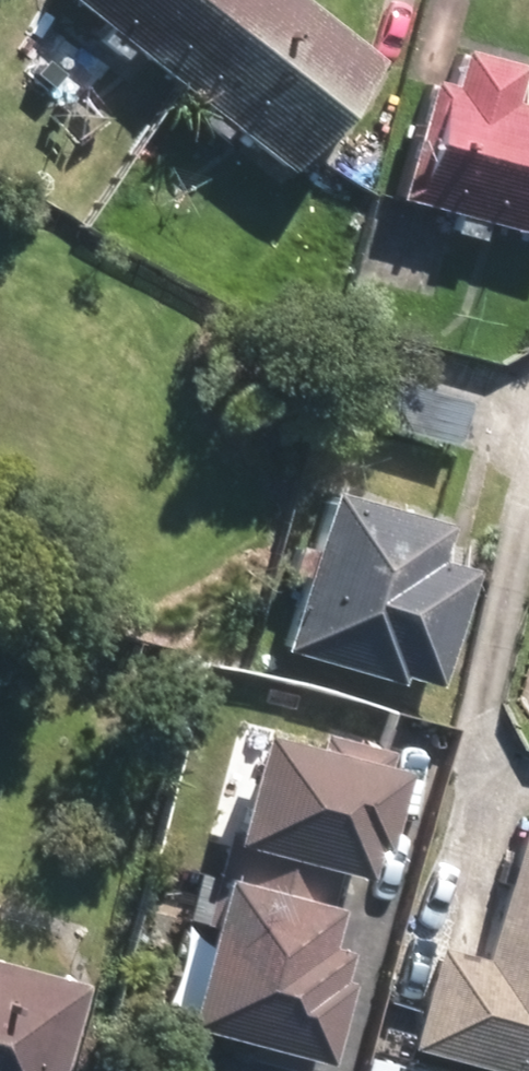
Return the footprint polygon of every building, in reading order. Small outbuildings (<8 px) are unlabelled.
[(14,0),(0,0),(0,21),(14,0)] [(200,35),(227,0),(83,0),(109,22),(98,34),(122,53),(132,40),(171,70),(200,35)] [(377,52),(313,0),(227,0),(200,35),(171,70),(208,99),(197,112),(221,132),(232,119),(288,164),(377,52)] [(515,50),(458,34),(447,75),(425,68),(392,188),(450,204),(446,218),(476,227),(480,213),(528,226),(528,97),(504,90),(515,50)] [(440,560),(451,523),(331,490),(316,548),(300,545),(293,572),(308,577),(285,654),(406,687),(408,678),(445,688),(478,571),(440,560)] [(316,737),(251,720),(173,1014),(238,1031),(234,1044),(302,1063),(306,1050),(319,1052),(340,970),(330,967),(338,938),(318,933),(337,862),(356,867),(365,836),(376,838),(397,759),(384,754),(387,743),(320,724),(316,737)] [(521,799),(480,953),(433,941),(407,1038),(528,1070),(528,801),(521,799)] [(78,973),(0,952),(0,1070),(51,1070),(78,973)] [(396,1055),(371,1048),(365,1070),(392,1070),(396,1055)]
